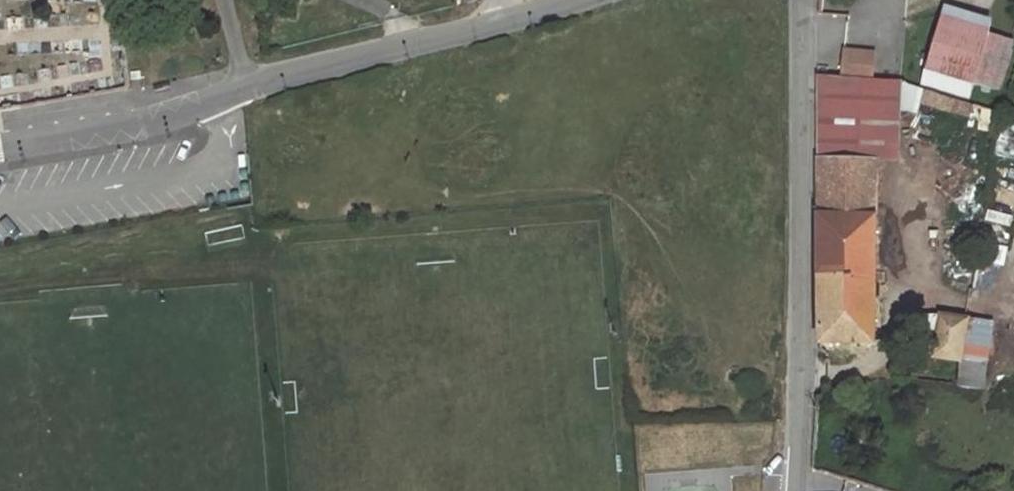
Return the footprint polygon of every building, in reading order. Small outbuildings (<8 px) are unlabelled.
[(988,34),(941,21),(927,70),(974,83),(988,34)] [(1012,41),(988,34),(974,83),(998,90),(1012,41)] [(874,54),(845,51),(842,77),(871,80),(874,54)] [(842,77),(818,75),(819,161),(876,162),(897,162),(900,82),(871,80),(842,77)] [(974,105),(919,88),(915,101),(970,118),(974,105)] [(996,131),(1002,114),(974,105),(970,118),(969,124),(996,131)] [(995,154),(1013,157),(1013,125),(1001,122),(995,154)] [(874,343),(876,162),(819,161),(820,342),(874,343)] [(961,360),(967,319),(941,315),(935,357),(961,360)] [(990,323),(967,319),(961,360),(957,385),(981,389),(990,323)]
